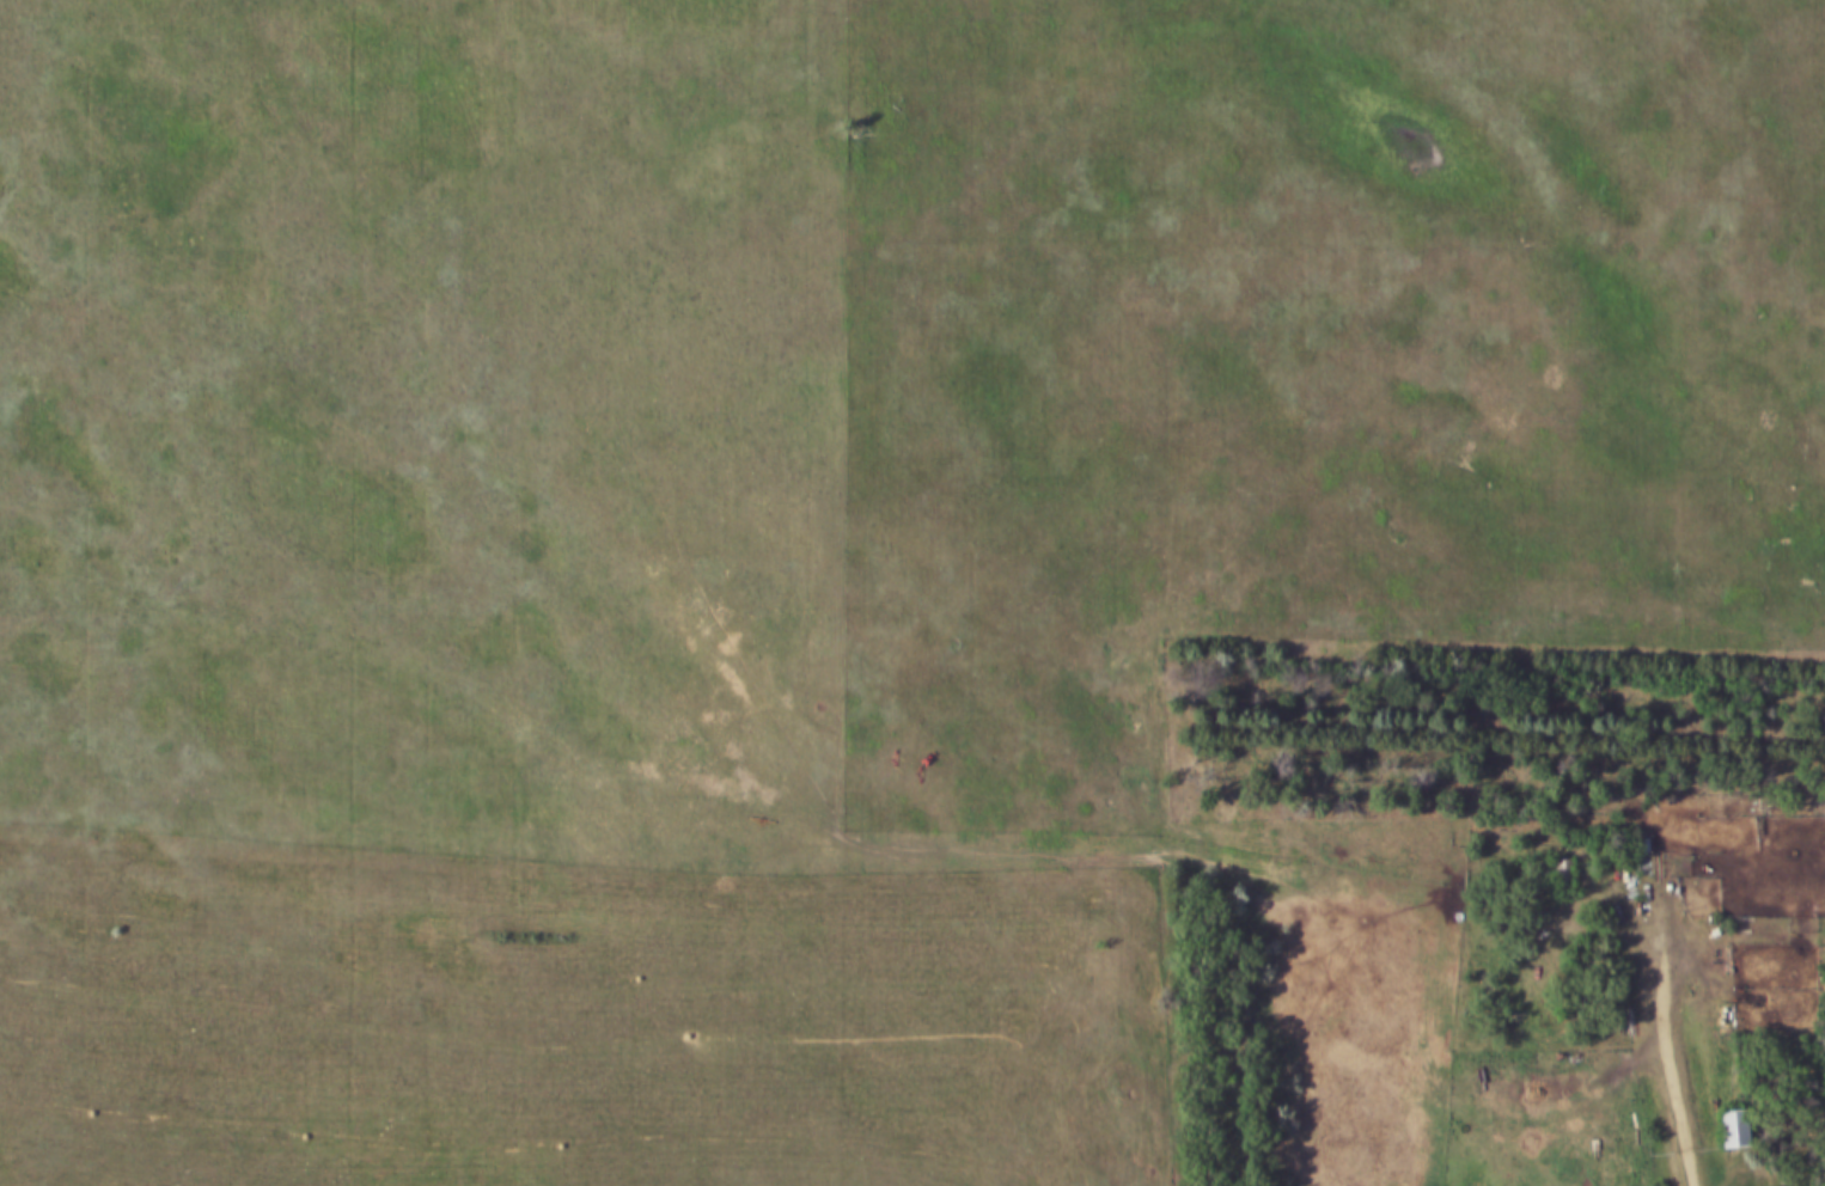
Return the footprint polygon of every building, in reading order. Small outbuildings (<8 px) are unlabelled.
[(1719,1147),(1747,1145),(1744,1108),(1716,1110),(1719,1147)]
